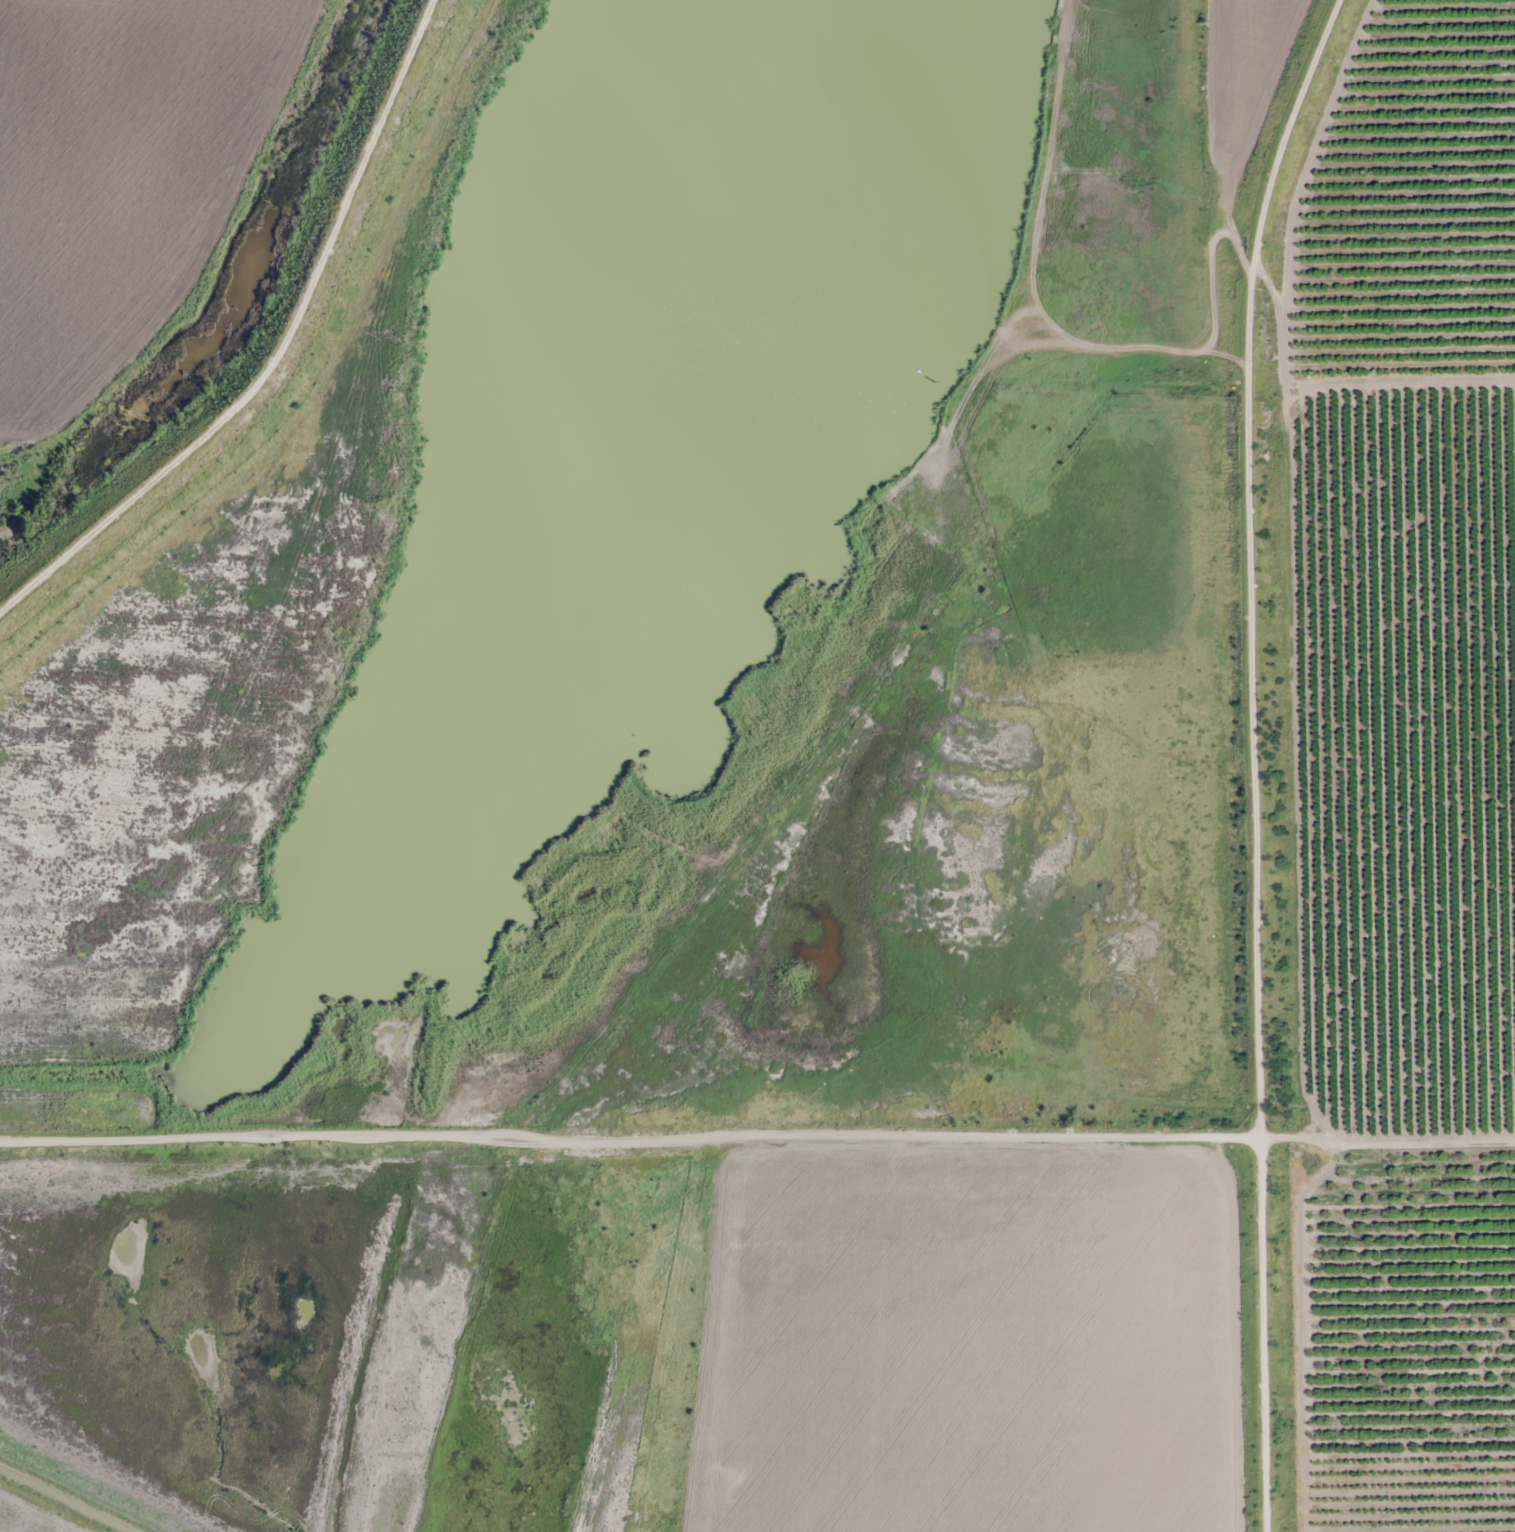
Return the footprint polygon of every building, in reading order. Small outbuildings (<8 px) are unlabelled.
[(4,270),(0,269),(0,288),(9,285),(4,270)]
